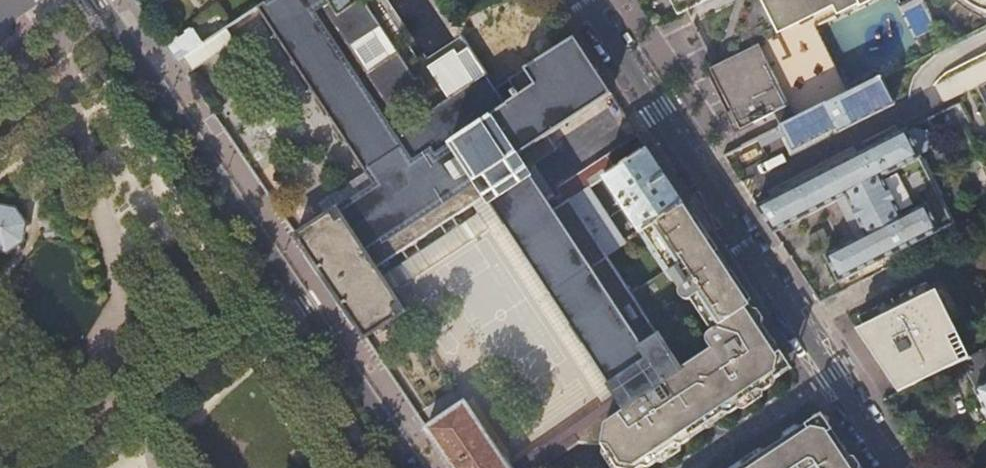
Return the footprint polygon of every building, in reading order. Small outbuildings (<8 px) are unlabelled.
[(625,409),(681,371),(659,338),(606,256),(570,202),(569,200),(552,211),(516,157),(610,94),(574,39),(496,90),(487,75),(452,99),(416,122),(415,121),(405,107),(430,90),(431,89),(432,86),(432,84),(432,82),(426,71),(418,76),(369,0),(360,0),(338,15),(333,9),(330,4),(328,0),(271,0),(257,9),(372,184),(295,236),(365,338),(403,312),(374,268),(484,195),(615,394),(625,409)] [(330,4),(333,9),(344,2),(343,0),(328,0),(330,4)] [(654,24),(683,9),(702,0),(638,0),(654,24)] [(728,114),(727,115),(737,134),(754,126),(754,124),(774,114),(810,96),(804,85),(808,83),(810,80),(811,76),(810,72),(821,67),(809,43),(851,22),(856,33),(879,22),(874,12),(896,1),(895,0),(751,0),(751,1),(755,3),(752,10),(747,12),(745,18),(749,19),(747,26),(741,29),(739,34),(743,36),(741,43),(736,45),(733,51),(737,52),(735,58),(719,67),(715,61),(712,62),(736,110),(728,114)] [(965,0),(975,7),(985,10),(985,0),(965,0)] [(468,47),(487,75),(519,54),(494,17),(462,38),(468,47)] [(166,46),(177,62),(205,44),(194,27),(166,46)] [(177,62),(187,76),(235,44),(226,30),(205,44),(177,62)] [(487,75),(468,47),(457,54),(454,48),(429,65),(450,97),(452,99),(487,75)] [(710,78),(728,114),(736,110),(712,62),(708,64),(703,67),(708,78),(710,78)] [(880,78),(757,140),(761,148),(785,136),(793,151),(837,129),(838,132),(894,105),(880,78)] [(810,96),(774,114),(781,127),(816,109),(810,96)] [(415,121),(416,122),(452,99),(450,97),(415,121)] [(907,130),(757,206),(774,233),(837,200),(855,240),(824,256),(837,282),(953,224),(919,155),(926,151),(930,143),(924,131),(915,129),(908,132),(907,130)] [(647,150),(638,135),(603,159),(609,168),(580,187),(583,193),(589,189),(603,179),(647,150)] [(684,205),(647,150),(603,179),(640,234),(641,233),(684,205)] [(583,193),(570,202),(606,256),(634,237),(629,230),(620,236),(589,189),(583,193)] [(738,287),(684,205),(641,233),(640,234),(634,237),(606,256),(659,338),(738,287)] [(20,241),(23,224),(13,210),(0,208),(0,249),(6,250),(11,247),(18,242),(20,241)] [(892,363),(905,389),(961,361),(949,338),(958,333),(944,305),(938,307),(931,294),(934,293),(928,282),(901,296),(903,298),(887,306),(886,303),(860,316),(864,325),(869,336),(863,339),(883,368),(892,363)] [(659,338),(681,371),(685,378),(764,326),(738,287),(659,338)] [(938,307),(944,305),(938,291),(934,293),(931,294),(938,307)] [(857,329),(863,339),(869,336),(864,325),(857,329)] [(685,378),(711,418),(780,373),(782,352),(764,326),(685,378)] [(961,361),(970,357),(958,333),(949,338),(961,361)] [(971,356),(977,366),(968,370),(976,387),(985,382),(985,349),(971,356)] [(782,352),(780,373),(790,366),(782,352)] [(883,368),(899,392),(905,389),(892,363),(883,368)] [(602,445),(616,467),(621,467),(638,467),(659,454),(711,418),(685,378),(681,371),(625,409),(604,424),(602,445)] [(976,387),(974,388),(985,413),(985,382),(976,387)] [(602,445),(604,424),(625,409),(615,394),(508,467),(542,467),(579,442),(602,445)] [(453,467),(508,467),(462,402),(426,428),(453,467)] [(812,420),(828,423),(822,413),(812,420)] [(358,429),(348,414),(339,420),(349,435),(358,429)] [(828,423),(812,420),(742,466),(743,467),(742,467),(858,467),(828,423)] [(358,429),(349,435),(365,458),(374,452),(358,429)] [(374,466),(381,462),(377,456),(374,452),(365,458),(368,463),(374,466)]
